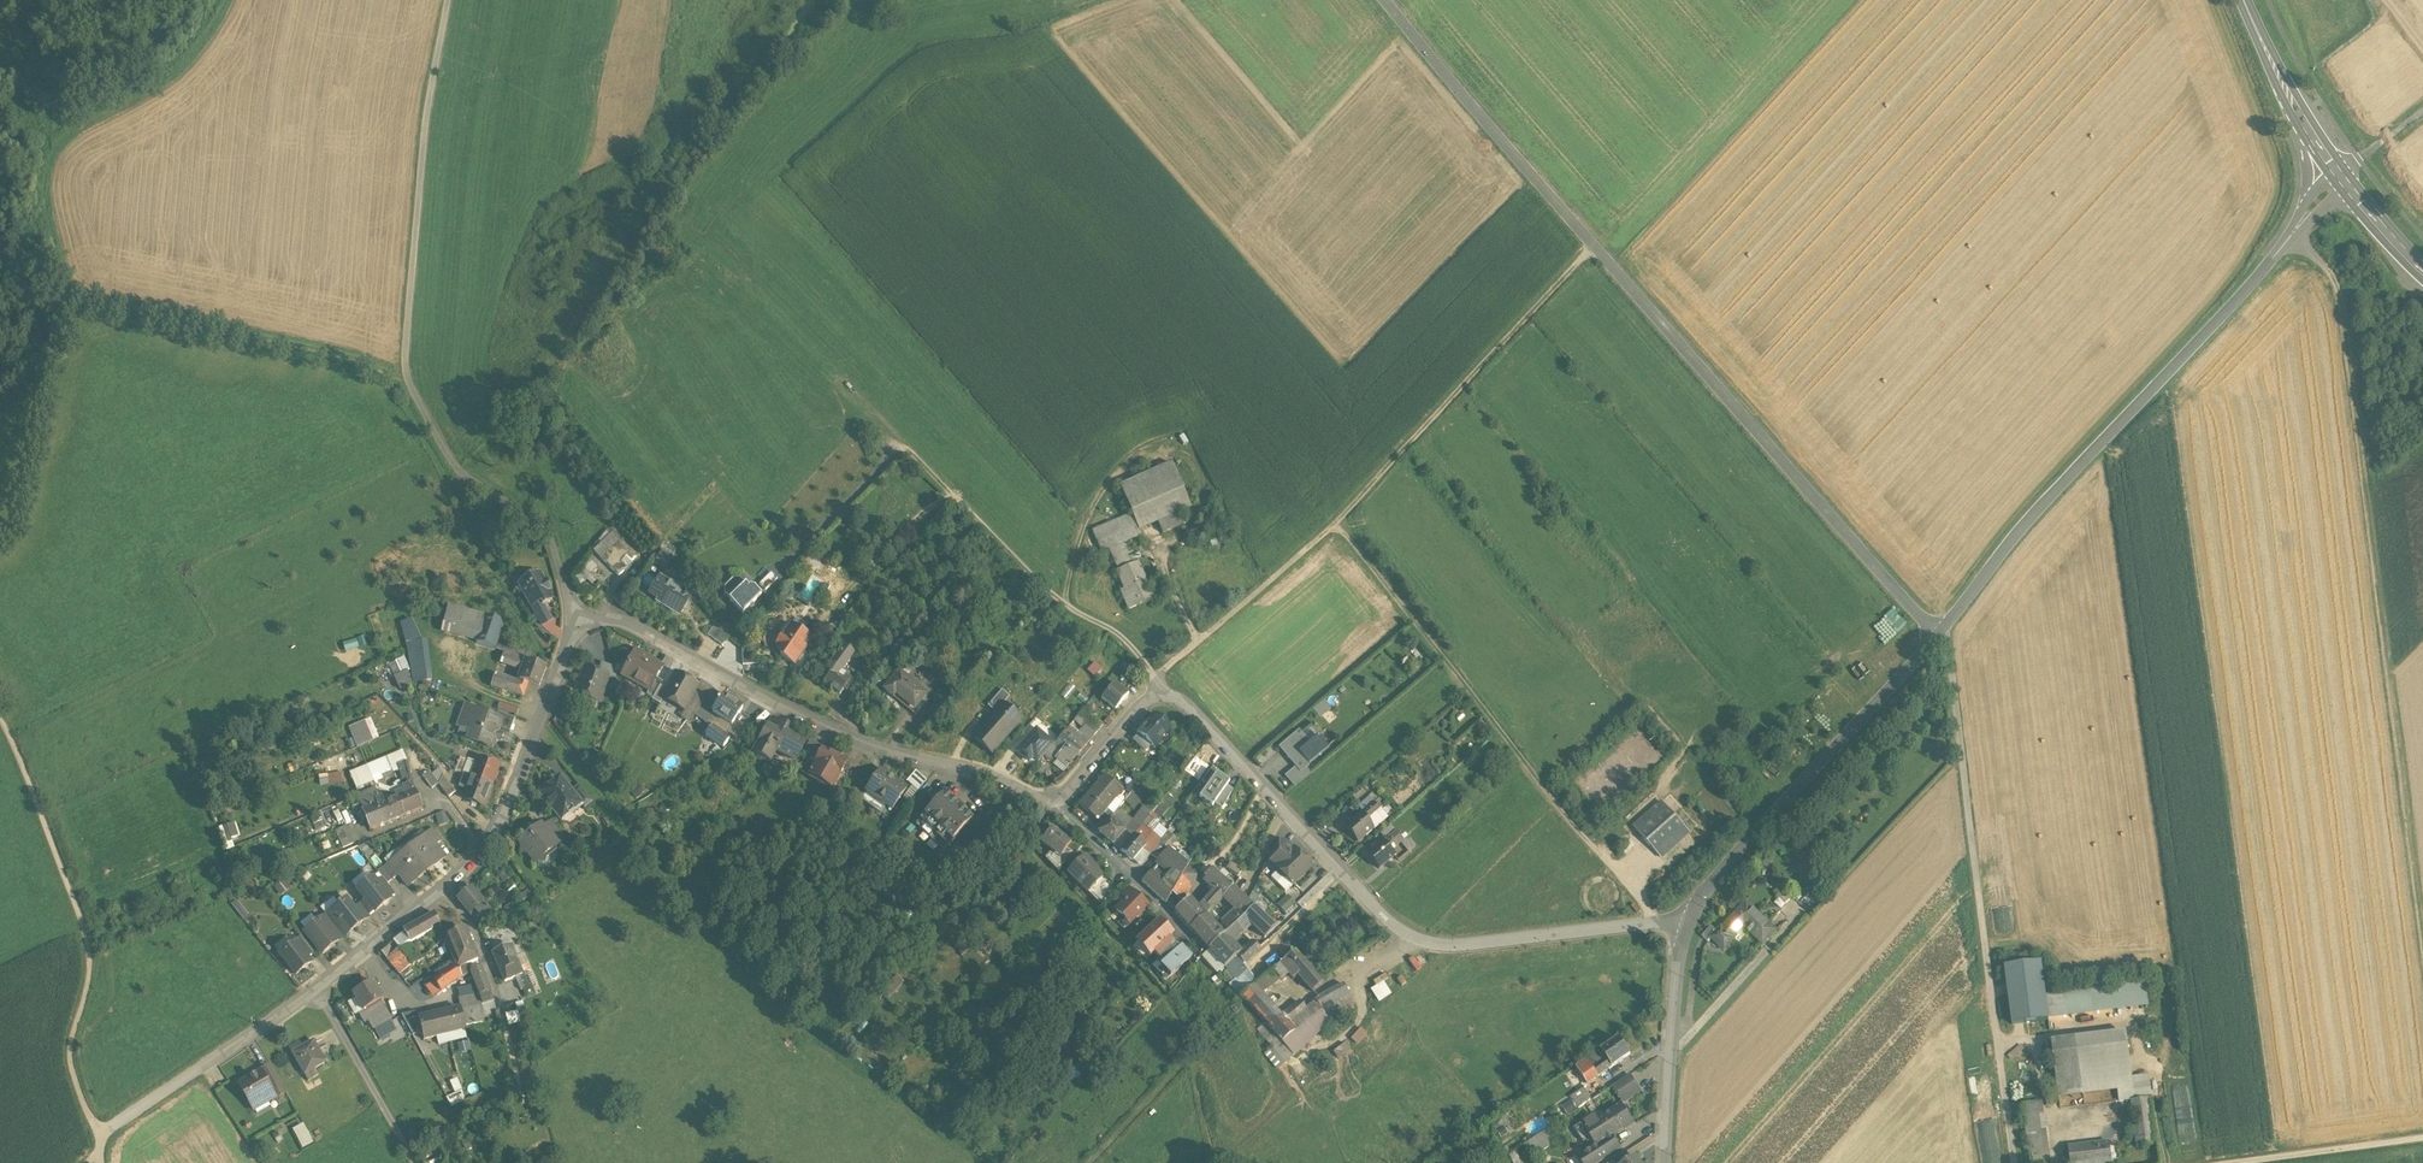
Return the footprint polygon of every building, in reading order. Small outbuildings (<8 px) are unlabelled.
[(1170,463),(1119,486),(1131,515),(1133,514),(1139,528),(1157,520),(1179,511),(1190,506),(1170,463)] [(1179,511),(1157,520),(1162,533),(1185,523),(1179,511)] [(1131,515),(1091,533),(1100,552),(1109,548),(1121,543),(1141,534),(1139,528),(1133,514),(1131,515)] [(608,530),(599,542),(601,545),(604,542),(612,534),(608,530)] [(612,534),(604,542),(610,548),(619,540),(612,534)] [(637,558),(619,540),(610,548),(600,559),(618,578),(624,573),(623,573),(627,569),(626,569),(637,558)] [(601,545),(594,553),(600,559),(610,548),(604,542),(601,545)] [(1130,565),(1121,543),(1109,548),(1118,570),(1130,565)] [(1118,570),(1116,571),(1124,589),(1120,590),(1129,611),(1152,601),(1145,586),(1146,585),(1136,562),(1130,565),(1118,570)] [(538,574),(534,573),(529,576),(529,580),(527,580),(530,584),(521,589),(533,611),(543,606),(552,601),(547,592),(549,591),(539,574),(538,574)] [(683,594),(663,581),(659,588),(656,587),(650,597),(658,602),(655,606),(672,616),(675,612),(681,616),(691,601),(681,596),(683,594)] [(747,594),(739,585),(732,586),(723,594),(724,601),(730,607),(729,608),(742,621),(747,615),(753,615),(753,609),(761,601),(753,593),(747,594)] [(626,603),(619,597),(615,602),(622,608),(626,603)] [(551,620),(543,606),(533,611),(541,626),(551,620)] [(485,616),(449,607),(443,630),(477,639),(485,616)] [(498,620),(485,616),(477,639),(476,643),(492,649),(494,643),(501,626),(498,620)] [(421,641),(411,620),(401,623),(406,644),(421,641)] [(731,636),(716,626),(708,638),(722,648),(731,636)] [(807,641),(790,630),(789,631),(785,632),(782,637),(782,641),(776,650),(783,655),(779,660),(794,670),(803,657),(802,653),(800,652),(807,641)] [(431,681),(426,641),(421,641),(406,644),(413,681),(431,681)] [(521,652),(494,643),(492,649),(500,651),(498,659),(516,665),(521,652)] [(756,650),(742,651),(743,668),(757,668),(756,650)] [(853,658),(842,651),(829,670),(833,673),(833,672),(840,677),(853,658)] [(535,656),(521,652),(516,665),(515,668),(523,670),(526,661),(533,663),(535,656)] [(664,667),(636,652),(622,678),(649,693),(650,693),(657,680),(664,667)] [(404,657),(379,669),(384,680),(393,676),(400,690),(412,685),(405,670),(409,668),(404,657)] [(533,663),(526,661),(523,670),(520,680),(527,683),(538,687),(546,667),(533,663)] [(615,668),(602,663),(598,674),(608,678),(618,682),(615,668)] [(599,703),(608,678),(598,674),(585,669),(576,694),(599,703)] [(840,677),(833,672),(833,673),(822,688),(839,700),(843,693),(846,695),(850,690),(847,688),(850,684),(840,677)] [(510,680),(495,675),(494,678),(491,686),(510,693),(511,688),(513,684),(510,680)] [(926,698),(898,675),(883,694),(892,701),(895,697),(914,713),(926,698)] [(698,688),(676,676),(674,680),(672,681),(670,684),(671,685),(668,690),(663,699),(677,707),(678,709),(682,711),(686,710),(698,688)] [(527,683),(520,680),(510,680),(513,684),(511,688),(524,692),(527,683)] [(657,680),(650,693),(649,693),(647,696),(654,700),(661,687),(663,684),(657,680)] [(686,710),(682,717),(690,723),(701,707),(707,697),(710,699),(714,693),(701,683),(698,688),(686,710)] [(1128,694),(1114,683),(1101,699),(1115,710),(1128,694)] [(668,690),(661,687),(654,700),(652,702),(659,706),(663,699),(668,690)] [(524,692),(511,688),(510,693),(522,697),(524,692)] [(1001,692),(987,710),(994,716),(1002,707),(1009,699),(1001,692)] [(723,699),(714,693),(710,699),(707,697),(701,707),(695,717),(706,725),(713,715),(712,715),(718,706),(717,706),(718,704),(719,705),(723,699)] [(743,711),(723,698),(723,699),(719,705),(718,704),(717,706),(718,706),(712,715),(713,715),(732,728),(735,722),(739,724),(741,720),(738,718),(743,711)] [(1315,710),(1321,717),(1332,708),(1326,700),(1315,710)] [(519,709),(500,703),(498,709),(517,715),(519,709)] [(994,716),(973,741),(991,757),(1020,722),(1002,707),(994,716)] [(497,719),(467,709),(461,725),(473,729),(469,740),(491,747),(499,728),(501,721),(497,719)] [(1103,725),(1084,709),(1079,715),(1089,723),(1099,731),(1099,730),(1103,725)] [(516,719),(499,713),(497,719),(501,721),(499,728),(511,732),(516,719)] [(732,728),(713,715),(706,725),(712,729),(712,728),(730,741),(729,742),(732,744),(747,729),(739,724),(735,722),(732,728)] [(1089,723),(1079,715),(1074,721),(1082,729),(1083,730),(1089,723)] [(1156,715),(1148,724),(1149,725),(1146,728),(1145,727),(1145,728),(1143,726),(1137,733),(1139,734),(1150,745),(1151,744),(1155,739),(1160,743),(1158,741),(1170,728),(1156,715)] [(349,726),(357,746),(380,738),(372,717),(349,726)] [(1099,731),(1089,723),(1083,730),(1093,738),(1099,731)] [(1077,734),(1069,727),(1057,742),(1054,746),(1060,751),(1063,747),(1067,750),(1057,762),(1067,770),(1077,757),(1088,743),(1077,734)] [(730,741),(712,728),(712,729),(706,736),(723,749),(729,742),(730,741)] [(805,747),(787,738),(790,732),(781,728),(776,737),(767,732),(754,757),(771,765),(776,755),(795,764),(799,756),(800,757),(805,747)] [(1083,730),(1082,729),(1077,734),(1088,743),(1093,738),(1083,730)] [(1299,731),(1278,748),(1295,768),(1300,774),(1305,769),(1329,749),(1318,736),(1309,744),(1299,731)] [(1036,732),(1017,755),(1026,762),(1029,758),(1038,765),(1043,758),(1053,746),(1036,732)] [(1150,745),(1139,734),(1138,735),(1133,740),(1145,751),(1150,745)] [(817,749),(810,745),(803,757),(810,760),(817,749)] [(1060,751),(1054,746),(1053,746),(1043,758),(1050,764),(1060,751)] [(817,749),(810,760),(817,763),(822,753),(823,752),(817,749)] [(402,752),(392,756),(396,766),(401,764),(406,762),(405,756),(404,756),(402,752)] [(839,780),(820,769),(827,756),(822,753),(817,763),(815,766),(817,767),(812,776),(811,775),(811,777),(810,779),(833,792),(839,780)] [(392,756),(367,767),(371,776),(396,766),(392,756)] [(847,766),(827,756),(820,769),(839,780),(847,766)] [(1185,771),(1198,780),(1208,766),(1196,757),(1185,771)] [(461,758),(456,772),(464,775),(469,761),(461,758)] [(500,767),(480,760),(473,778),(493,786),(500,767)] [(810,761),(796,770),(796,771),(810,779),(811,777),(811,775),(812,776),(817,767),(815,766),(817,763),(810,760),(810,761)] [(406,762),(401,764),(404,773),(409,771),(406,762)] [(367,767),(350,773),(357,789),(373,782),(371,776),(367,767)] [(1310,774),(1305,769),(1300,774),(1295,768),(1285,777),(1294,788),(1310,774)] [(319,775),(321,786),(346,782),(344,771),(319,775)] [(1208,787),(1216,776),(1210,772),(1202,783),(1208,787)] [(439,785),(429,773),(423,777),(432,790),(439,785)] [(456,793),(443,775),(439,785),(449,799),(456,793)] [(473,778),(465,775),(460,789),(467,792),(473,778)] [(1199,799),(1212,808),(1215,804),(1226,788),(1229,784),(1217,775),(1216,776),(1208,787),(1199,799)] [(897,789),(879,776),(866,795),(891,813),(906,793),(898,787),(897,789)] [(1104,777),(1079,808),(1096,823),(1105,812),(1122,792),(1104,777)] [(493,786),(473,778),(467,792),(465,799),(485,807),(493,786)] [(556,779),(541,791),(560,816),(571,807),(573,811),(582,804),(583,804),(572,790),(564,780),(563,781),(556,780),(556,779)] [(593,801),(579,784),(572,790),(583,804),(582,804),(585,808),(593,801)] [(413,785),(403,789),(403,791),(395,795),(396,798),(414,791),(413,785)] [(1232,792),(1226,788),(1215,804),(1221,808),(1232,792)] [(377,789),(360,796),(363,804),(374,799),(378,806),(383,804),(377,789)] [(396,798),(404,816),(422,809),(414,791),(396,798)] [(1140,797),(1134,791),(1125,802),(1131,808),(1140,797)] [(360,796),(338,805),(342,816),(353,811),(352,809),(362,805),(363,804),(360,796)] [(945,796),(916,826),(944,853),(973,823),(961,812),(963,810),(958,805),(956,807),(945,796)] [(1367,797),(1357,806),(1362,812),(1372,803),(1367,797)] [(383,804),(378,806),(386,824),(404,816),(396,798),(383,804)] [(1384,804),(1379,798),(1374,802),(1379,809),(1384,804)] [(363,804),(362,805),(364,811),(362,812),(370,830),(386,824),(378,806),(374,799),(363,804)] [(1362,812),(1360,814),(1366,820),(1379,809),(1374,802),(1372,803),(1362,812)] [(1689,831),(1663,802),(1634,828),(1660,856),(1689,831)] [(1379,809),(1366,820),(1373,829),(1392,813),(1384,804),(1379,809)] [(437,813),(439,825),(448,823),(446,811),(437,813)] [(1105,812),(1096,823),(1104,829),(1109,822),(1113,818),(1105,812)] [(1139,816),(1131,827),(1138,832),(1141,828),(1148,819),(1140,813),(1137,815),(1139,816)] [(1130,825),(1116,814),(1113,818),(1109,822),(1123,833),(1130,825)] [(1360,814),(1344,827),(1357,843),(1373,829),(1366,820),(1360,814)] [(1052,818),(1044,829),(1049,833),(1051,831),(1052,831),(1055,827),(1058,823),(1052,818)] [(566,838),(553,821),(544,828),(557,845),(566,838)] [(237,822),(222,825),(225,840),(240,837),(237,822)] [(1123,833),(1109,822),(1104,829),(1098,836),(1112,847),(1123,833)] [(536,828),(530,827),(530,833),(520,840),(523,844),(522,851),(529,852),(536,861),(538,860),(545,861),(546,854),(557,845),(544,828),(541,825),(536,828)] [(1123,833),(1112,847),(1120,854),(1132,839),(1138,832),(1131,827),(1130,825),(1123,833)] [(1390,825),(1380,833),(1385,840),(1396,831),(1390,825)] [(353,844),(346,826),(335,831),(343,848),(353,844)] [(1074,842),(1055,827),(1052,831),(1070,846),(1074,842)] [(1159,843),(1141,828),(1138,832),(1132,839),(1144,849),(1143,851),(1150,857),(1159,843)] [(441,841),(432,829),(425,834),(426,836),(427,835),(435,846),(441,841)] [(1052,831),(1051,831),(1049,833),(1040,845),(1051,854),(1054,851),(1062,857),(1070,846),(1052,831)] [(1385,840),(1383,842),(1390,851),(1400,843),(1400,842),(1403,840),(1396,831),(1385,840)] [(1167,833),(1150,857),(1156,861),(1173,837),(1167,833)] [(435,846),(427,835),(426,836),(409,849),(427,871),(445,857),(435,846)] [(1403,840),(1400,842),(1400,843),(1408,852),(1415,846),(1407,836),(1403,840)] [(1144,849),(1132,839),(1120,854),(1132,864),(1143,851),(1144,849)] [(1293,852),(1286,845),(1276,840),(1267,860),(1272,862),(1277,867),(1293,852)] [(1382,841),(1366,855),(1378,869),(1394,856),(1390,851),(1383,842),(1382,841)] [(391,863),(390,864),(399,875),(408,886),(427,871),(409,849),(391,863)] [(1143,851),(1133,864),(1141,870),(1150,857),(1143,851)] [(1277,867),(1276,869),(1276,874),(1282,879),(1287,879),(1293,886),(1311,868),(1294,851),(1293,852),(1277,867)] [(1187,870),(1166,854),(1160,862),(1174,874),(1176,875),(1181,880),(1187,870)] [(1076,855),(1066,865),(1072,871),(1082,862),(1076,855)] [(1102,877),(1084,859),(1082,862),(1072,871),(1068,876),(1086,893),(1102,877)] [(391,863),(390,862),(384,867),(393,879),(399,875),(390,864),(391,863)] [(1242,871),(1229,864),(1226,870),(1238,878),(1242,871)] [(393,879),(384,867),(378,872),(383,878),(387,884),(393,879)] [(498,878),(508,881),(511,873),(502,869),(498,878)] [(1187,870),(1181,880),(1172,894),(1171,897),(1181,905),(1197,877),(1187,870)] [(1232,889),(1211,871),(1201,881),(1213,893),(1222,900),(1232,889)] [(1696,877),(1692,872),(1681,881),(1686,886),(1696,877)] [(1166,888),(1152,874),(1142,885),(1165,906),(1166,906),(1171,897),(1172,894),(1166,888)] [(1282,879),(1276,874),(1271,879),(1285,893),(1293,886),(1287,879),(1282,879)] [(1181,880),(1176,875),(1172,881),(1166,888),(1172,894),(1181,880)] [(1117,891),(1102,877),(1086,893),(1101,908),(1117,891)] [(377,883),(373,878),(358,890),(367,900),(375,911),(376,911),(391,900),(377,883)] [(387,884),(383,878),(377,883),(390,899),(396,894),(387,884)] [(273,886),(281,895),(286,890),(278,881),(273,886)] [(483,902),(472,888),(458,899),(469,914),(470,914),(483,902)] [(1791,898),(1780,888),(1775,893),(1786,903),(1791,898)] [(1232,889),(1222,900),(1236,914),(1242,920),(1253,910),(1232,889)] [(1132,896),(1127,891),(1118,900),(1123,905),(1132,896)] [(1222,900),(1213,893),(1203,906),(1210,913),(1222,900)] [(1146,908),(1132,896),(1123,905),(1115,913),(1127,924),(1134,917),(1136,919),(1139,919),(1141,916),(1141,913),(1146,908)] [(1277,905),(1285,915),(1297,906),(1289,896),(1277,905)] [(1181,905),(1171,897),(1166,906),(1172,913),(1172,912),(1181,905)] [(355,909),(347,899),(332,911),(349,932),(364,921),(355,909)] [(234,903),(243,917),(247,914),(239,900),(234,903)] [(375,911),(367,900),(361,905),(370,915),(375,911)] [(493,914),(483,902),(470,914),(479,925),(493,914)] [(1204,920),(1188,902),(1174,914),(1189,932),(1204,920)] [(1776,930),(1746,902),(1722,928),(1732,938),(1732,937),(1744,925),(1749,930),(1747,931),(1749,933),(1750,931),(1763,944),(1776,930)] [(370,915),(361,905),(355,909),(364,920),(370,915)] [(1253,910),(1242,920),(1250,929),(1259,938),(1263,942),(1274,930),(1253,910)] [(349,932),(332,911),(326,915),(334,925),(343,936),(349,932)] [(434,914),(403,931),(404,933),(409,942),(409,943),(439,926),(434,914)] [(1236,914),(1222,927),(1221,930),(1226,936),(1228,934),(1234,928),(1242,920),(1236,914)] [(326,915),(320,920),(328,930),(329,930),(334,925),(326,915)] [(1204,920),(1189,932),(1207,954),(1223,939),(1205,919),(1204,920)] [(328,930),(320,920),(306,932),(323,953),(338,942),(337,941),(329,930),(328,930)] [(1242,920),(1234,928),(1242,937),(1250,929),(1242,920)] [(1158,923),(1136,944),(1149,958),(1153,955),(1168,940),(1172,936),(1158,923)] [(343,936),(334,925),(329,930),(337,941),(343,936)] [(1717,931),(1711,926),(1702,935),(1708,941),(1711,938),(1717,931)] [(1732,938),(1722,928),(1721,926),(1717,931),(1711,938),(1724,950),(1734,939),(1732,937),(1732,938)] [(1234,928),(1228,934),(1228,935),(1235,943),(1242,937),(1234,928)] [(466,930),(445,939),(447,944),(451,953),(471,944),(466,930)] [(404,933),(381,952),(387,959),(402,947),(409,942),(404,933)] [(1228,935),(1223,940),(1230,948),(1235,943),(1228,935)] [(301,937),(293,943),(293,944),(298,950),(300,948),(306,944),(301,937)] [(445,939),(438,944),(442,948),(447,944),(445,939)] [(1223,939),(1207,954),(1223,971),(1225,970),(1239,958),(1230,948),(1223,940),(1223,939)] [(1168,940),(1153,955),(1158,960),(1170,949),(1173,945),(1168,940)] [(402,947),(387,959),(392,965),(407,953),(415,963),(422,958),(409,943),(409,942),(402,947)] [(293,944),(281,954),(296,974),(311,962),(308,958),(300,948),(298,950),(293,944)] [(306,944),(300,948),(308,958),(314,954),(306,944)] [(451,953),(446,955),(449,963),(454,960),(455,962),(457,969),(458,968),(464,966),(478,960),(471,944),(451,953)] [(1149,958),(1136,944),(1132,948),(1146,962),(1149,958)] [(510,946),(493,953),(505,982),(515,978),(522,975),(522,974),(510,946)] [(1251,946),(1241,956),(1248,963),(1258,953),(1251,946)] [(1283,962),(1293,954),(1286,946),(1277,954),(1283,962)] [(1175,954),(1163,965),(1160,969),(1170,979),(1192,958),(1181,948),(1175,954)] [(1170,949),(1158,960),(1163,965),(1175,954),(1170,949)] [(407,953),(392,965),(400,975),(411,966),(415,963),(407,953)] [(1294,955),(1284,964),(1290,971),(1300,962),(1294,955)] [(1239,958),(1225,970),(1233,983),(1247,973),(1242,967),(1248,963),(1241,956),(1239,958)] [(457,969),(455,962),(439,974),(440,977),(434,981),(441,992),(462,977),(458,968),(457,969)] [(1300,962),(1290,971),(1291,972),(1296,978),(1311,995),(1321,988),(1300,962)] [(1256,987),(1251,991),(1259,999),(1279,983),(1291,972),(1290,971),(1284,964),(1256,987)] [(2012,1024),(2049,1020),(2042,964),(2006,968),(2012,1024)] [(411,966),(400,975),(405,981),(416,972),(411,966)] [(464,966),(458,968),(462,977),(462,978),(468,975),(464,966)] [(481,968),(470,972),(478,994),(479,996),(490,992),(481,968)] [(526,972),(522,974),(522,975),(515,978),(520,990),(532,986),(526,972)] [(1291,972),(1279,983),(1284,989),(1296,978),(1291,972)] [(1247,973),(1233,983),(1234,984),(1228,989),(1238,1002),(1239,1001),(1251,991),(1256,987),(1247,973)] [(441,992),(434,981),(418,992),(420,995),(422,998),(424,1001),(425,1002),(427,1003),(441,992)] [(373,982),(353,994),(363,1011),(381,1001),(383,1000),(373,982)] [(1380,1004),(1393,995),(1384,982),(1371,991),(1380,1004)] [(2144,986),(2047,997),(2049,1020),(2147,1009),(2144,986)] [(1279,1021),(1267,1032),(1279,1045),(1280,1047),(1320,1014),(1348,998),(1343,987),(1316,1002),(1317,1002),(1304,1014),(1297,1006),(1279,1021)] [(1251,991),(1239,1001),(1264,1028),(1267,1032),(1279,1021),(1259,999),(1251,991)] [(490,992),(479,996),(478,994),(482,1004),(493,1001),(490,992)] [(478,994),(458,998),(461,1009),(478,1005),(482,1005),(482,1004),(478,994)] [(1348,998),(1320,1014),(1328,1025),(1338,1018),(1353,1007),(1348,998)] [(391,1020),(381,1001),(364,1011),(365,1013),(369,1020),(375,1029),(391,1020)] [(504,1006),(506,1013),(517,1010),(516,1003),(504,1006)] [(478,1005),(461,1009),(465,1025),(483,1021),(478,1005)] [(461,1009),(442,1013),(448,1034),(465,1030),(466,1030),(465,1025),(461,1009)] [(418,1011),(402,1015),(413,1034),(422,1032),(419,1018),(418,1011)] [(517,1011),(506,1014),(508,1025),(520,1022),(517,1011)] [(365,1013),(360,1016),(364,1023),(369,1020),(365,1013)] [(442,1013),(431,1015),(437,1037),(448,1034),(442,1013)] [(1320,1014),(1280,1047),(1292,1059),(1299,1053),(1321,1031),(1328,1025),(1320,1014)] [(419,1018),(422,1032),(424,1040),(437,1037),(431,1015),(419,1018)] [(1338,1018),(1328,1025),(1332,1031),(1342,1024),(1338,1018)] [(391,1020),(375,1029),(379,1037),(387,1033),(395,1028),(391,1020)] [(1267,1032),(1264,1028),(1256,1035),(1272,1051),(1279,1045),(1267,1032)] [(1360,1045),(1368,1034),(1360,1029),(1352,1040),(1360,1045)] [(448,1034),(437,1037),(438,1045),(467,1038),(465,1030),(448,1034)] [(2125,1033),(2051,1042),(2055,1067),(2119,1058),(2117,1046),(2126,1045),(2125,1033)] [(1619,1037),(1601,1050),(1612,1066),(1630,1053),(1619,1037)] [(314,1041),(299,1050),(300,1051),(293,1055),(304,1074),(313,1069),(314,1069),(324,1063),(320,1056),(322,1056),(314,1041)] [(1339,1060),(1351,1051),(1345,1045),(1334,1054),(1339,1060)] [(2126,1045),(2117,1046),(2119,1058),(2128,1057),(2126,1045)] [(1612,1066),(1601,1050),(1587,1060),(1598,1076),(1612,1066)] [(2128,1057),(2119,1058),(2121,1082),(2118,1082),(2119,1089),(2120,1100),(2131,1099),(2149,1096),(2151,1096),(2149,1078),(2130,1080),(2128,1057)] [(2119,1058),(2055,1067),(2059,1097),(2119,1089),(2118,1082),(2121,1082),(2119,1058)] [(1598,1076),(1587,1060),(1576,1067),(1587,1083),(1598,1076)] [(270,1064),(259,1070),(261,1073),(261,1072),(273,1093),(272,1093),(275,1099),(286,1092),(270,1064)] [(314,1069),(313,1069),(304,1074),(308,1081),(318,1076),(314,1069)] [(261,1073),(239,1085),(254,1111),(275,1099),(272,1093),(273,1093),(261,1072),(261,1073)] [(1640,1089),(1630,1074),(1613,1085),(1622,1100),(1640,1089)] [(513,1088),(505,1090),(507,1099),(516,1097),(513,1088)] [(1571,1096),(1578,1108),(1590,1100),(1583,1088),(1571,1096)] [(463,1090),(447,1097),(452,1107),(465,1100),(463,1090)] [(2149,1096),(2131,1099),(2137,1146),(2156,1144),(2149,1096)] [(2045,1149),(2038,1101),(2023,1103),(2029,1152),(2045,1150),(2045,1149)] [(1620,1105),(1599,1119),(1596,1114),(1583,1123),(1597,1146),(1598,1146),(1612,1137),(1632,1124),(1620,1105)] [(305,1123),(296,1128),(305,1146),(314,1142),(305,1123)] [(1549,1129),(1524,1145),(1532,1158),(1557,1141),(1549,1129)] [(1598,1146),(1597,1146),(1579,1157),(1583,1162),(1596,1162),(1619,1148),(1612,1137),(1598,1146)] [(2068,1147),(2070,1162),(2110,1162),(2111,1162),(2109,1143),(2082,1146),(2082,1145),(2068,1147)] [(2029,1152),(2031,1162),(2049,1162),(2047,1149),(2045,1149),(2045,1150),(2029,1152)]
